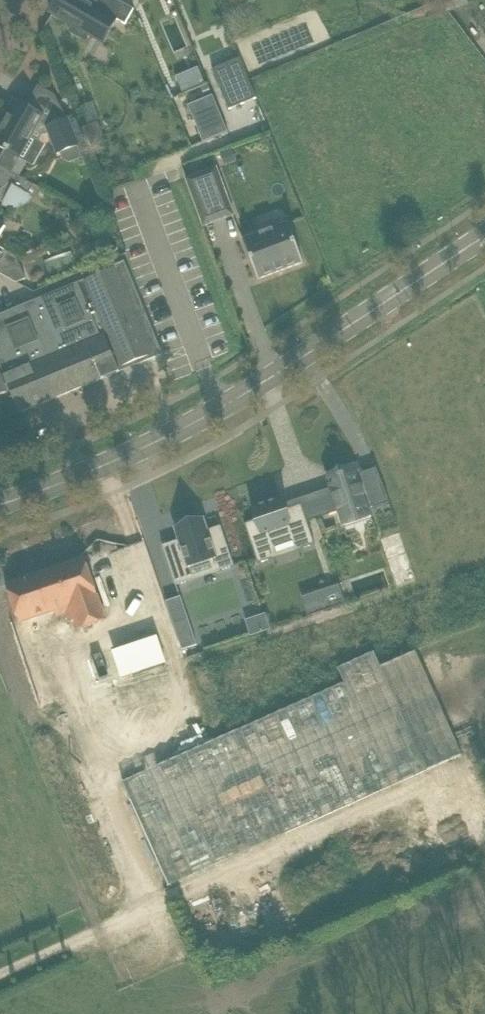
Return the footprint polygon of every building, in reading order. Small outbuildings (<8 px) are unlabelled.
[(50,13),(73,26),(70,31),(86,40),(89,35),(93,37),(106,13),(125,24),(134,9),(118,0),(87,0),(86,2),(83,0),(57,0),(50,13)] [(448,12),(467,4),(465,0),(444,0),(448,12)] [(235,60),(212,69),(228,110),(256,98),(253,90),(240,58),(236,59),(235,60)] [(207,85),(201,88),(205,97),(211,94),(207,85)] [(213,95),(188,105),(203,142),(228,132),(213,95)] [(39,141),(31,137),(42,116),(14,100),(0,124),(0,147),(27,163),(36,159),(40,151),(39,141)] [(47,127),(57,153),(78,145),(67,119),(47,127)] [(232,151),(221,156),(225,166),(236,162),(232,151)] [(3,203),(1,207),(4,208),(7,209),(9,209),(12,209),(15,209),(18,209),(20,208),(23,207),(26,206),(28,204),(30,202),(33,198),(28,196),(34,185),(12,172),(0,165),(0,201),(3,203)] [(186,180),(204,226),(234,215),(216,168),(186,180)] [(243,239),(258,279),(303,262),(288,223),(243,239)] [(109,239),(96,244),(101,258),(114,253),(109,239)] [(16,283),(25,279),(15,257),(0,248),(0,274),(16,283)] [(10,391),(18,412),(119,371),(118,369),(136,361),(137,364),(162,355),(124,262),(114,266),(115,268),(0,315),(0,377),(1,379),(5,378),(10,391)] [(10,391),(5,378),(1,379),(0,377),(0,396),(7,393),(7,392),(10,391)] [(328,478),(328,476),(327,477),(343,525),(344,524),(344,523),(369,515),(369,516),(370,516),(368,507),(373,506),(374,508),(389,503),(377,471),(363,476),(364,478),(359,480),(354,468),(353,468),(353,469),(343,473),(342,472),(339,473),(339,474),(328,478)] [(244,524),(258,563),(272,558),(271,557),(273,556),(272,553),(270,553),(267,546),(297,535),(302,549),(315,544),(301,504),(284,510),(281,500),(282,500),(281,498),(252,508),(252,510),(253,509),(257,519),(244,524)] [(162,545),(176,585),(189,581),(184,568),(214,558),(216,562),(214,563),(215,567),(217,566),(219,571),(234,566),(221,526),(207,530),(202,518),(201,518),(201,520),(196,521),(195,517),(181,522),(182,526),(177,528),(176,527),(175,527),(179,540),(162,545)] [(6,586),(7,588),(19,624),(55,612),(56,617),(65,614),(68,623),(74,621),(77,630),(106,620),(98,595),(97,596),(84,559),(6,586)] [(339,584),(320,591),(327,610),(346,604),(339,584)] [(266,612),(244,618),(249,635),(271,628),(266,612)] [(188,618),(173,623),(182,650),(197,645),(188,618)] [(86,647),(98,686),(129,676),(117,637),(86,647)] [(33,657),(42,683),(69,673),(60,647),(33,657)] [(344,683),(122,783),(169,886),(461,755),(415,651),(380,667),(373,652),(338,668),(344,683)]
